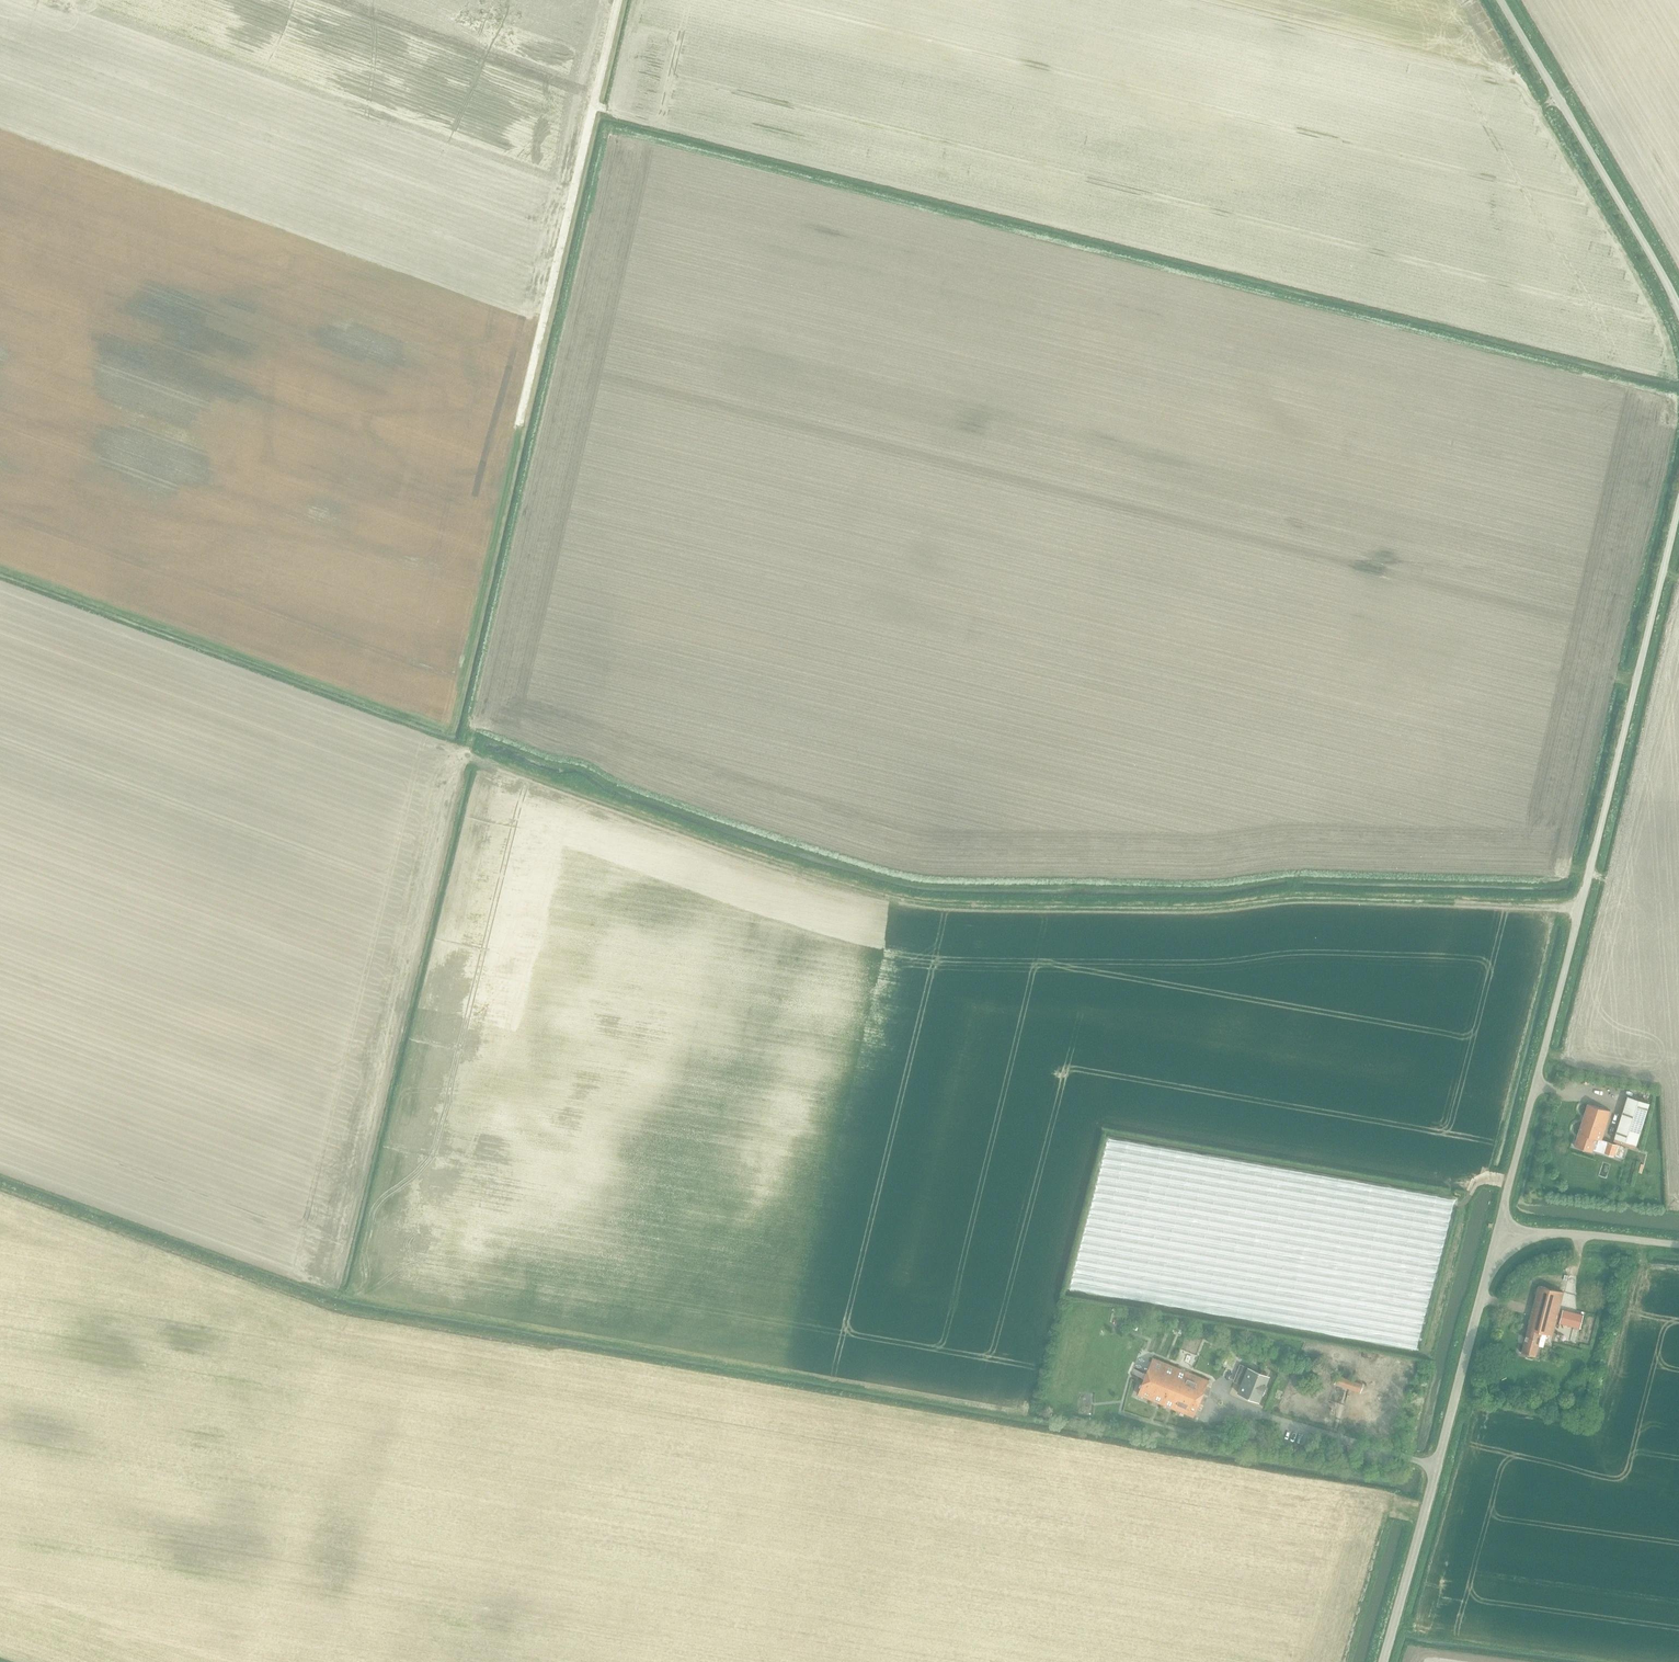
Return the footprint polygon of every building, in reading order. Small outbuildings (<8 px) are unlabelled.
[(1614,1138),(1636,1144),(1649,1103),(1627,1096),(1614,1138)] [(1596,1138),(1601,1140),(1610,1110),(1587,1103),(1574,1145),(1592,1151),(1596,1138)] [(1542,1332),(1552,1335),(1564,1292),(1539,1285),(1521,1351),(1535,1355),(1541,1333),(1542,1332)] [(1562,1309),(1559,1322),(1580,1327),(1583,1314),(1562,1309)] [(1137,1395),(1192,1417),(1207,1381),(1152,1359),(1137,1395)] [(1238,1393),(1257,1402),(1268,1377),(1249,1368),(1239,1363),(1236,1370),(1247,1375),(1238,1393)] [(1362,1385),(1337,1376),(1335,1383),(1360,1392),(1362,1385)]
